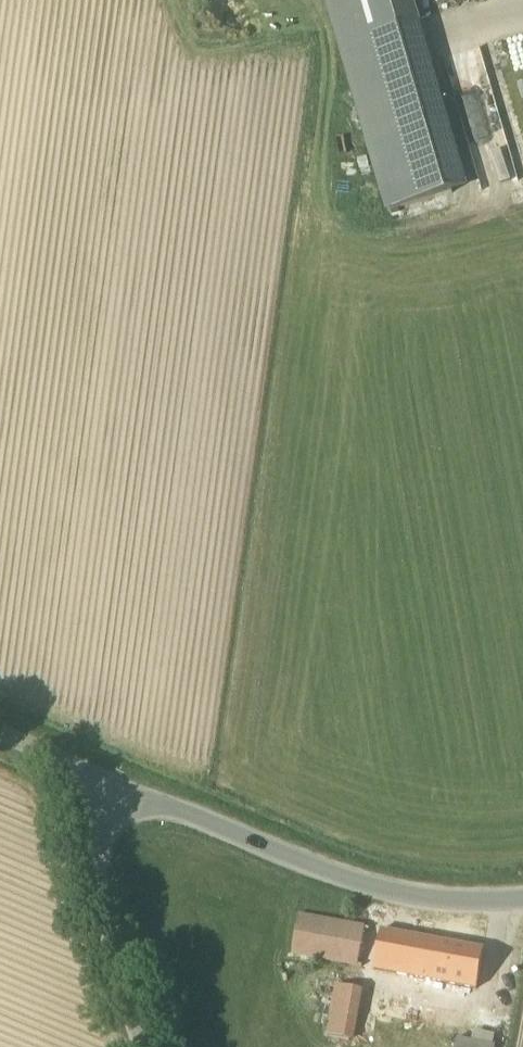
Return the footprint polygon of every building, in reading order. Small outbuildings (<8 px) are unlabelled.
[(390,210),(453,192),(404,23),(418,18),(413,0),(329,0),(390,210)] [(476,988),(484,949),(299,915),(292,953),(374,968),(371,986),(411,993),(414,976),(476,988)] [(352,1037),(364,975),(341,971),(329,1033),(352,1037)] [(490,1043),(496,1014),(409,996),(403,1025),(490,1043)] [(358,1040),(328,1034),(325,1046),(356,1046),(358,1040)]
